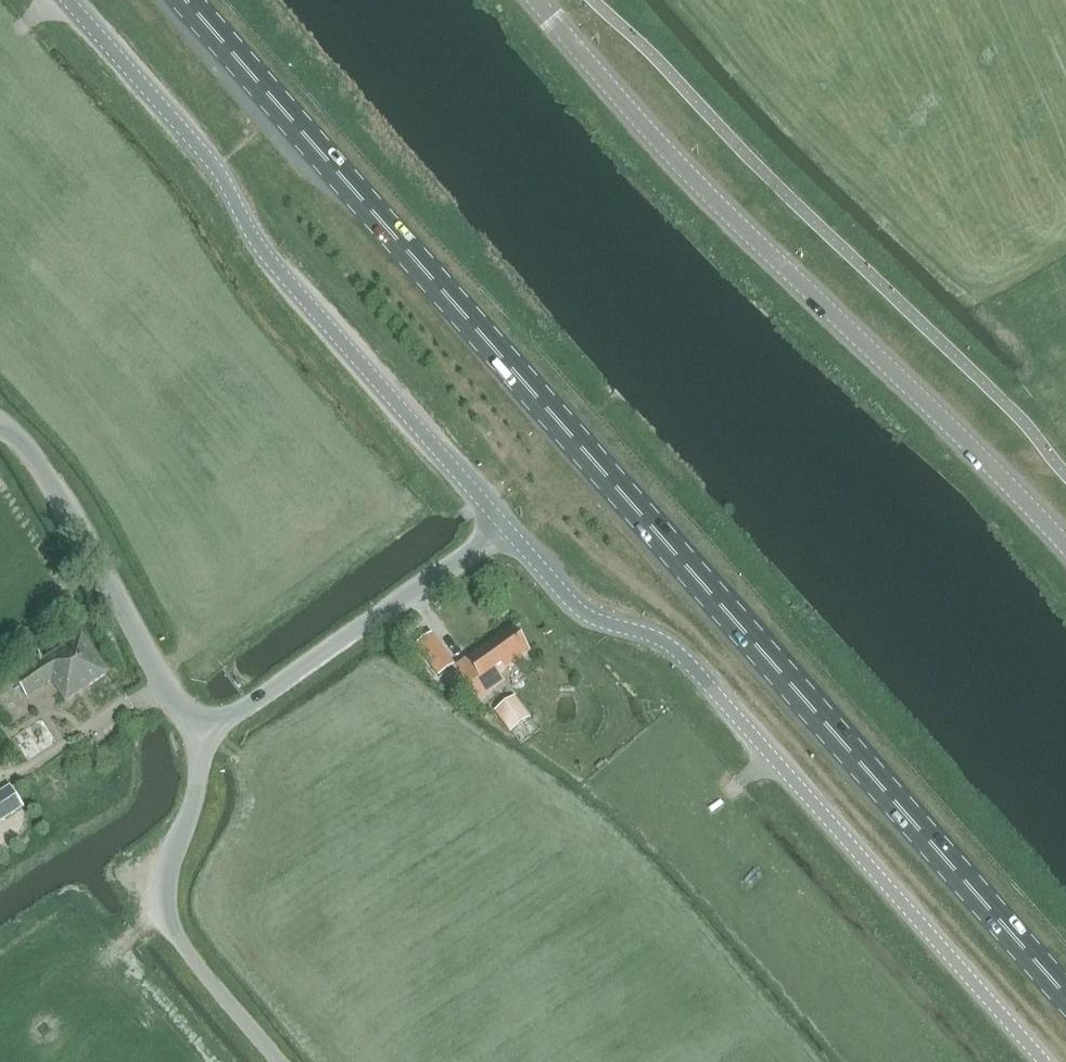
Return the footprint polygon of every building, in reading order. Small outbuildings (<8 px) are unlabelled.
[(454,668),(459,674),(460,673),(465,670),(469,667),(471,665),(469,662),(510,633),(508,630),(454,668)] [(497,674),(525,654),(510,633),(469,662),(471,665),(469,667),(465,670),(460,673),(459,674),(478,701),(504,683),(497,674)] [(26,699),(51,683),(64,703),(108,675),(81,635),(13,679),(26,699)] [(415,647),(438,677),(454,665),(432,635),(415,647)] [(495,710),(510,731),(530,717),(515,696),(495,710)] [(24,808),(10,787),(0,793),(0,824),(24,808)]
